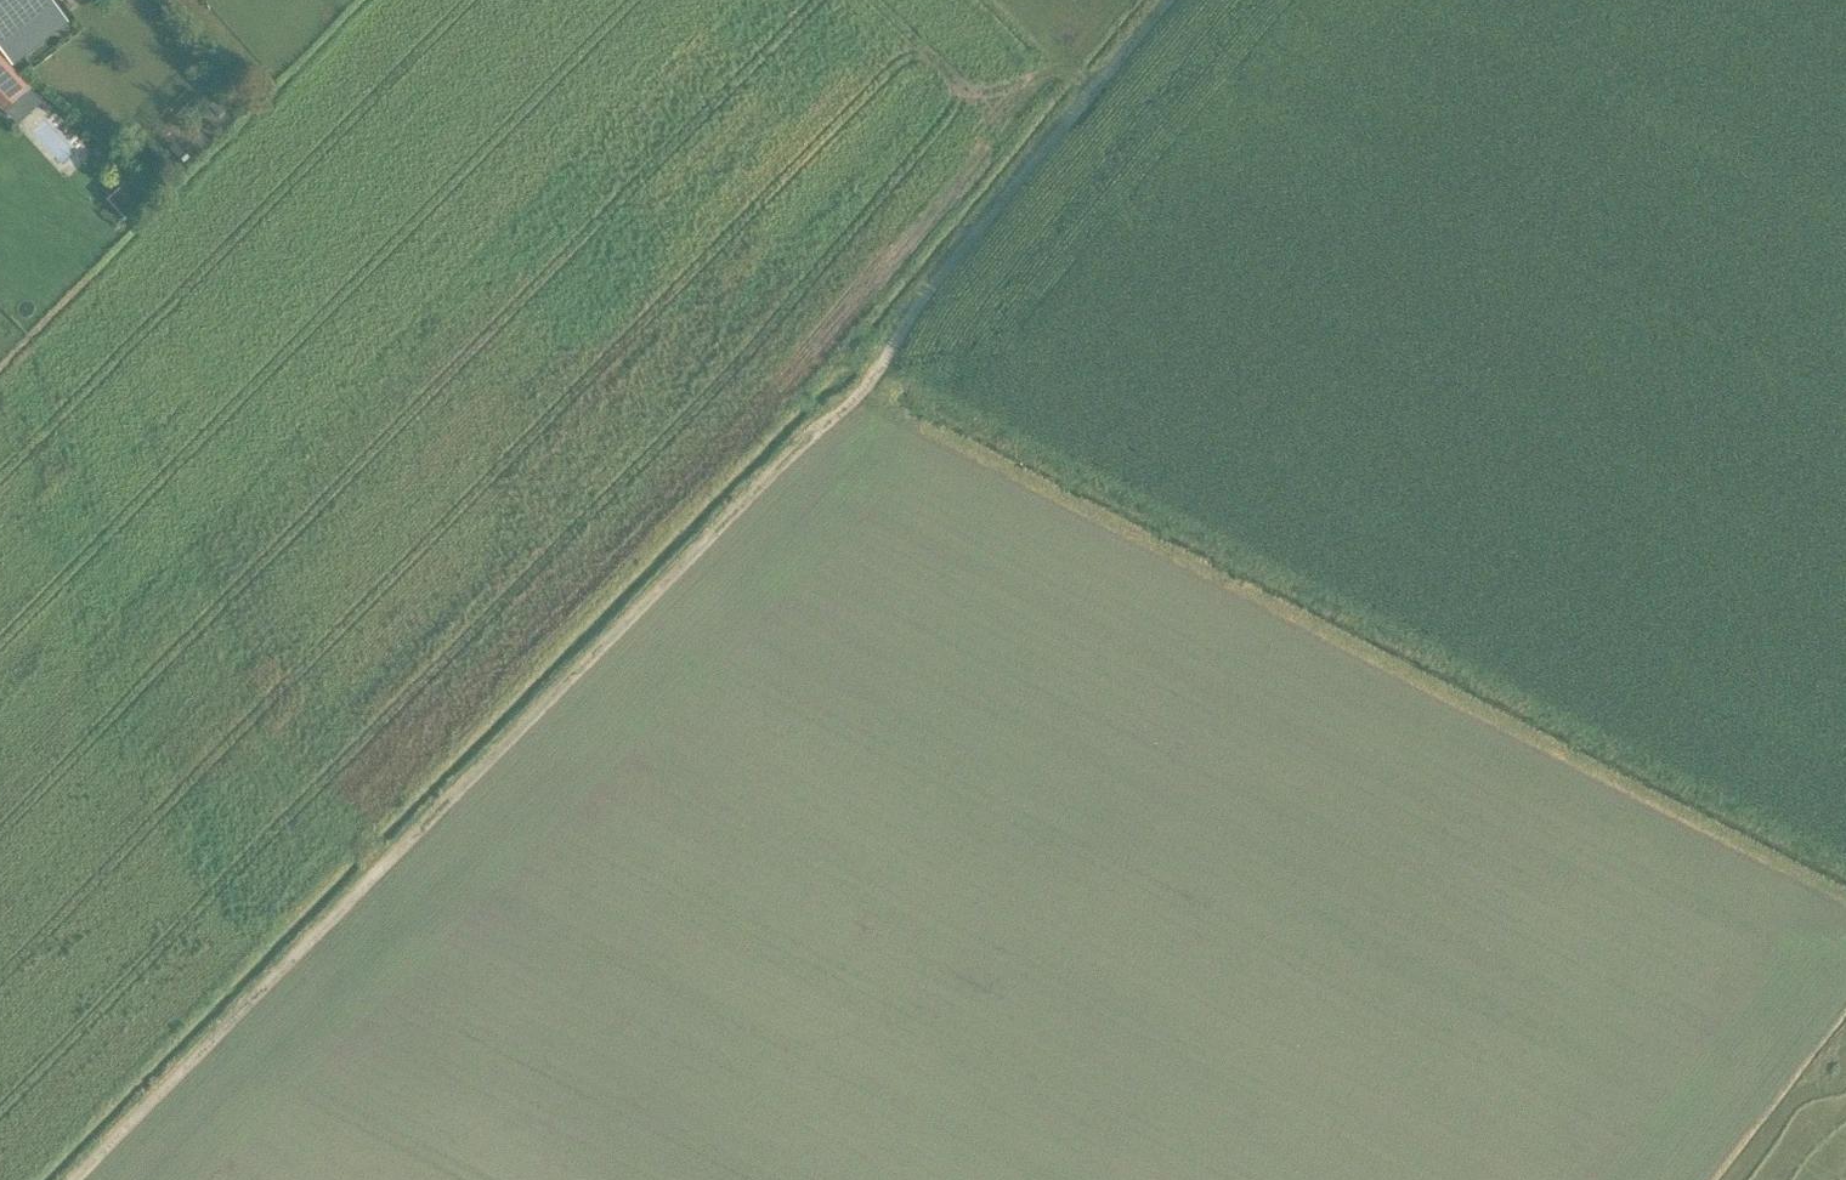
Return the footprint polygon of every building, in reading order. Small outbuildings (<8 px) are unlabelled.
[(61,16),(49,0),(0,0),(0,54),(4,59),(17,50),(22,55),(23,54),(27,60),(61,34),(52,23),(61,16)] [(170,17),(183,6),(177,0),(154,0),(170,17)] [(5,116),(32,92),(0,57),(0,110),(5,116)] [(131,187),(111,205),(126,223),(147,205),(131,187)]
